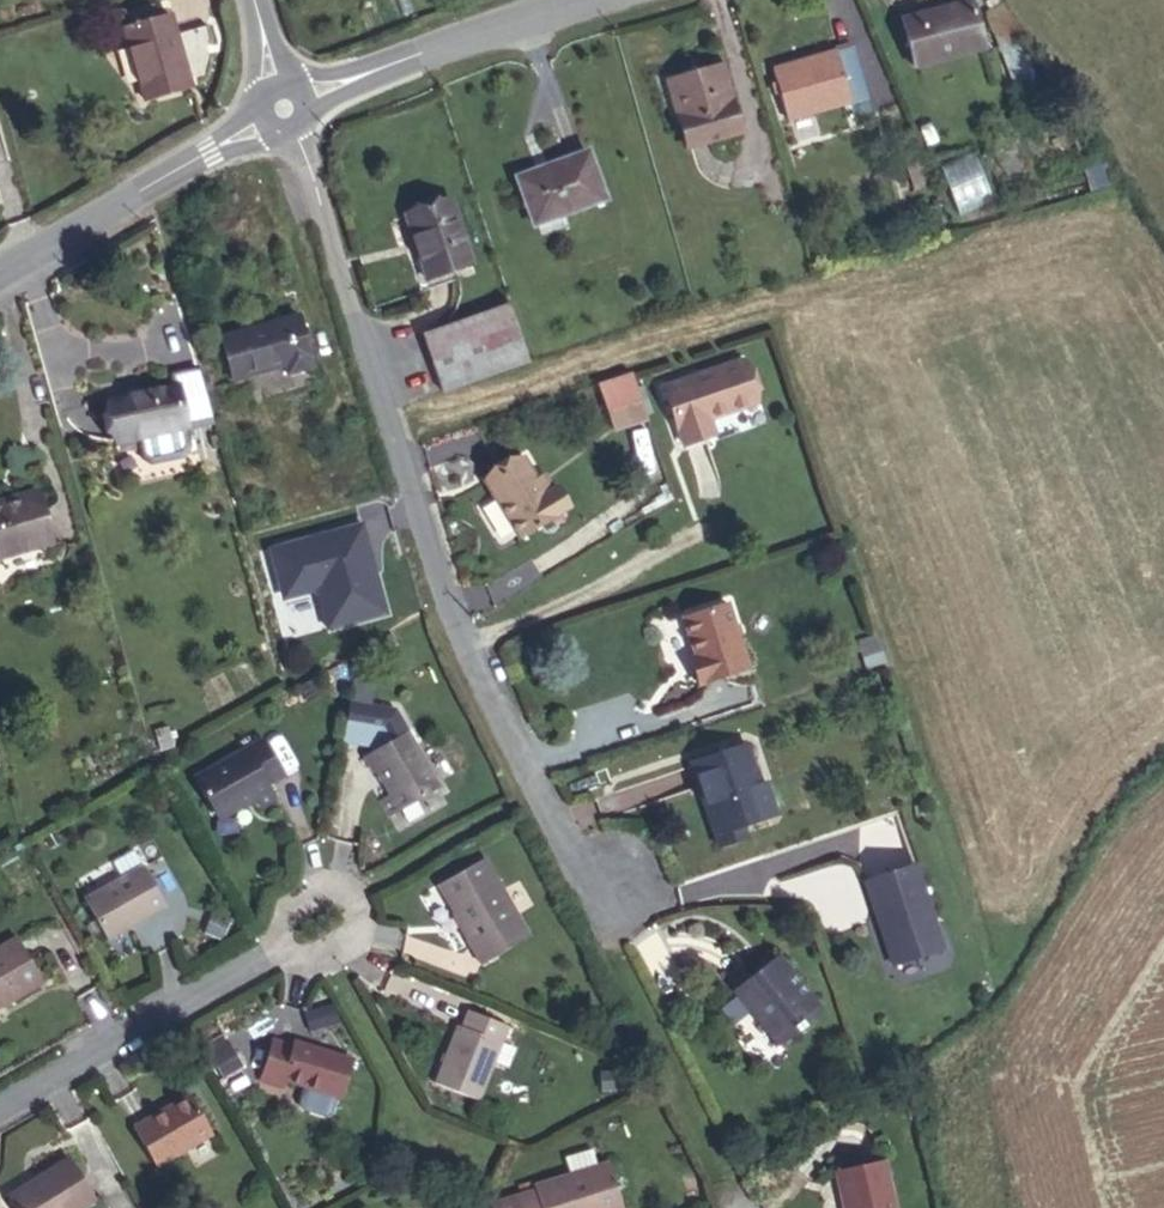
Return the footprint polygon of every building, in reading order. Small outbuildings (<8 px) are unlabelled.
[(918,63),(989,45),(979,1),(909,16),(918,63)] [(152,7),(129,14),(132,26),(155,19),(152,7)] [(175,35),(170,15),(155,19),(132,26),(123,28),(144,101),(191,87),(188,79),(203,75),(212,40),(207,25),(175,35)] [(670,143),(719,129),(704,70),(654,82),(670,143)] [(784,134),(869,114),(859,70),(774,91),(784,134)] [(527,209),(596,192),(586,148),(515,166),(527,209)] [(943,175),(963,213),(996,196),(976,158),(943,175)] [(418,270),(466,258),(451,199),(406,212),(418,270)] [(435,399),(526,366),(513,328),(501,304),(414,341),(435,399)] [(297,317),(222,338),(233,380),(285,364),(287,373),(311,366),(297,317)] [(684,416),(737,402),(726,363),(645,384),(662,444),(689,434),(684,416)] [(130,398),(109,402),(117,441),(141,436),(145,455),(151,459),(181,453),(186,447),(181,427),(212,421),(198,371),(174,376),(177,388),(139,396),(130,398)] [(636,375),(599,386),(613,433),(650,422),(636,375)] [(470,479),(504,537),(543,515),(550,511),(538,490),(531,494),(522,479),(509,456),(470,479)] [(538,490),(529,475),(522,479),(531,494),(538,490)] [(550,511),(555,508),(543,487),(538,490),(550,511)] [(51,542),(37,492),(0,503),(0,556),(51,542)] [(385,612),(361,523),(275,546),(270,556),(280,592),(289,598),(312,592),(318,595),(327,628),(385,612)] [(708,691),(687,625),(644,639),(657,678),(665,704),(708,691)] [(665,704),(657,678),(650,680),(659,706),(665,704)] [(355,714),(329,711),(324,742),(351,746),(355,714)] [(376,717),(355,714),(351,746),(358,747),(362,754),(351,760),(375,796),(363,804),(374,822),(423,792),(376,717)] [(241,744),(169,782),(193,826),(228,807),(232,812),(252,802),(246,789),(260,782),(241,744)] [(746,745),(691,763),(719,846),(746,837),(743,826),(776,815),(765,782),(759,784),(746,745)] [(465,861),(416,887),(462,971),(510,943),(465,861)] [(878,921),(893,965),(943,949),(915,864),(865,881),(874,909),(878,908),(881,916),(878,921)] [(121,868),(60,900),(79,942),(142,908),(121,868)] [(0,947),(0,1007),(42,983),(16,938),(0,947)] [(753,965),(758,971),(770,961),(765,954),(753,965)] [(758,971),(734,990),(779,1045),(821,1012),(776,956),(770,961),(758,971)] [(494,1036),(451,1022),(421,1093),(466,1111),(494,1036)] [(273,1058),(252,1051),(239,1090),(261,1097),(264,1092),(323,1109),(334,1071),(276,1053),(273,1058)] [(587,1079),(590,1097),(611,1093),(608,1075),(587,1079)] [(175,1102),(115,1135),(138,1176),(197,1141),(175,1102)] [(816,1151),(823,1207),(849,1207),(875,1202),(864,1142),(816,1151)] [(582,1171),(575,1155),(549,1164),(555,1181),(518,1194),(520,1198),(491,1207),(607,1207),(593,1168),(582,1171)] [(0,1201),(0,1207),(73,1207),(51,1171),(0,1201)]
